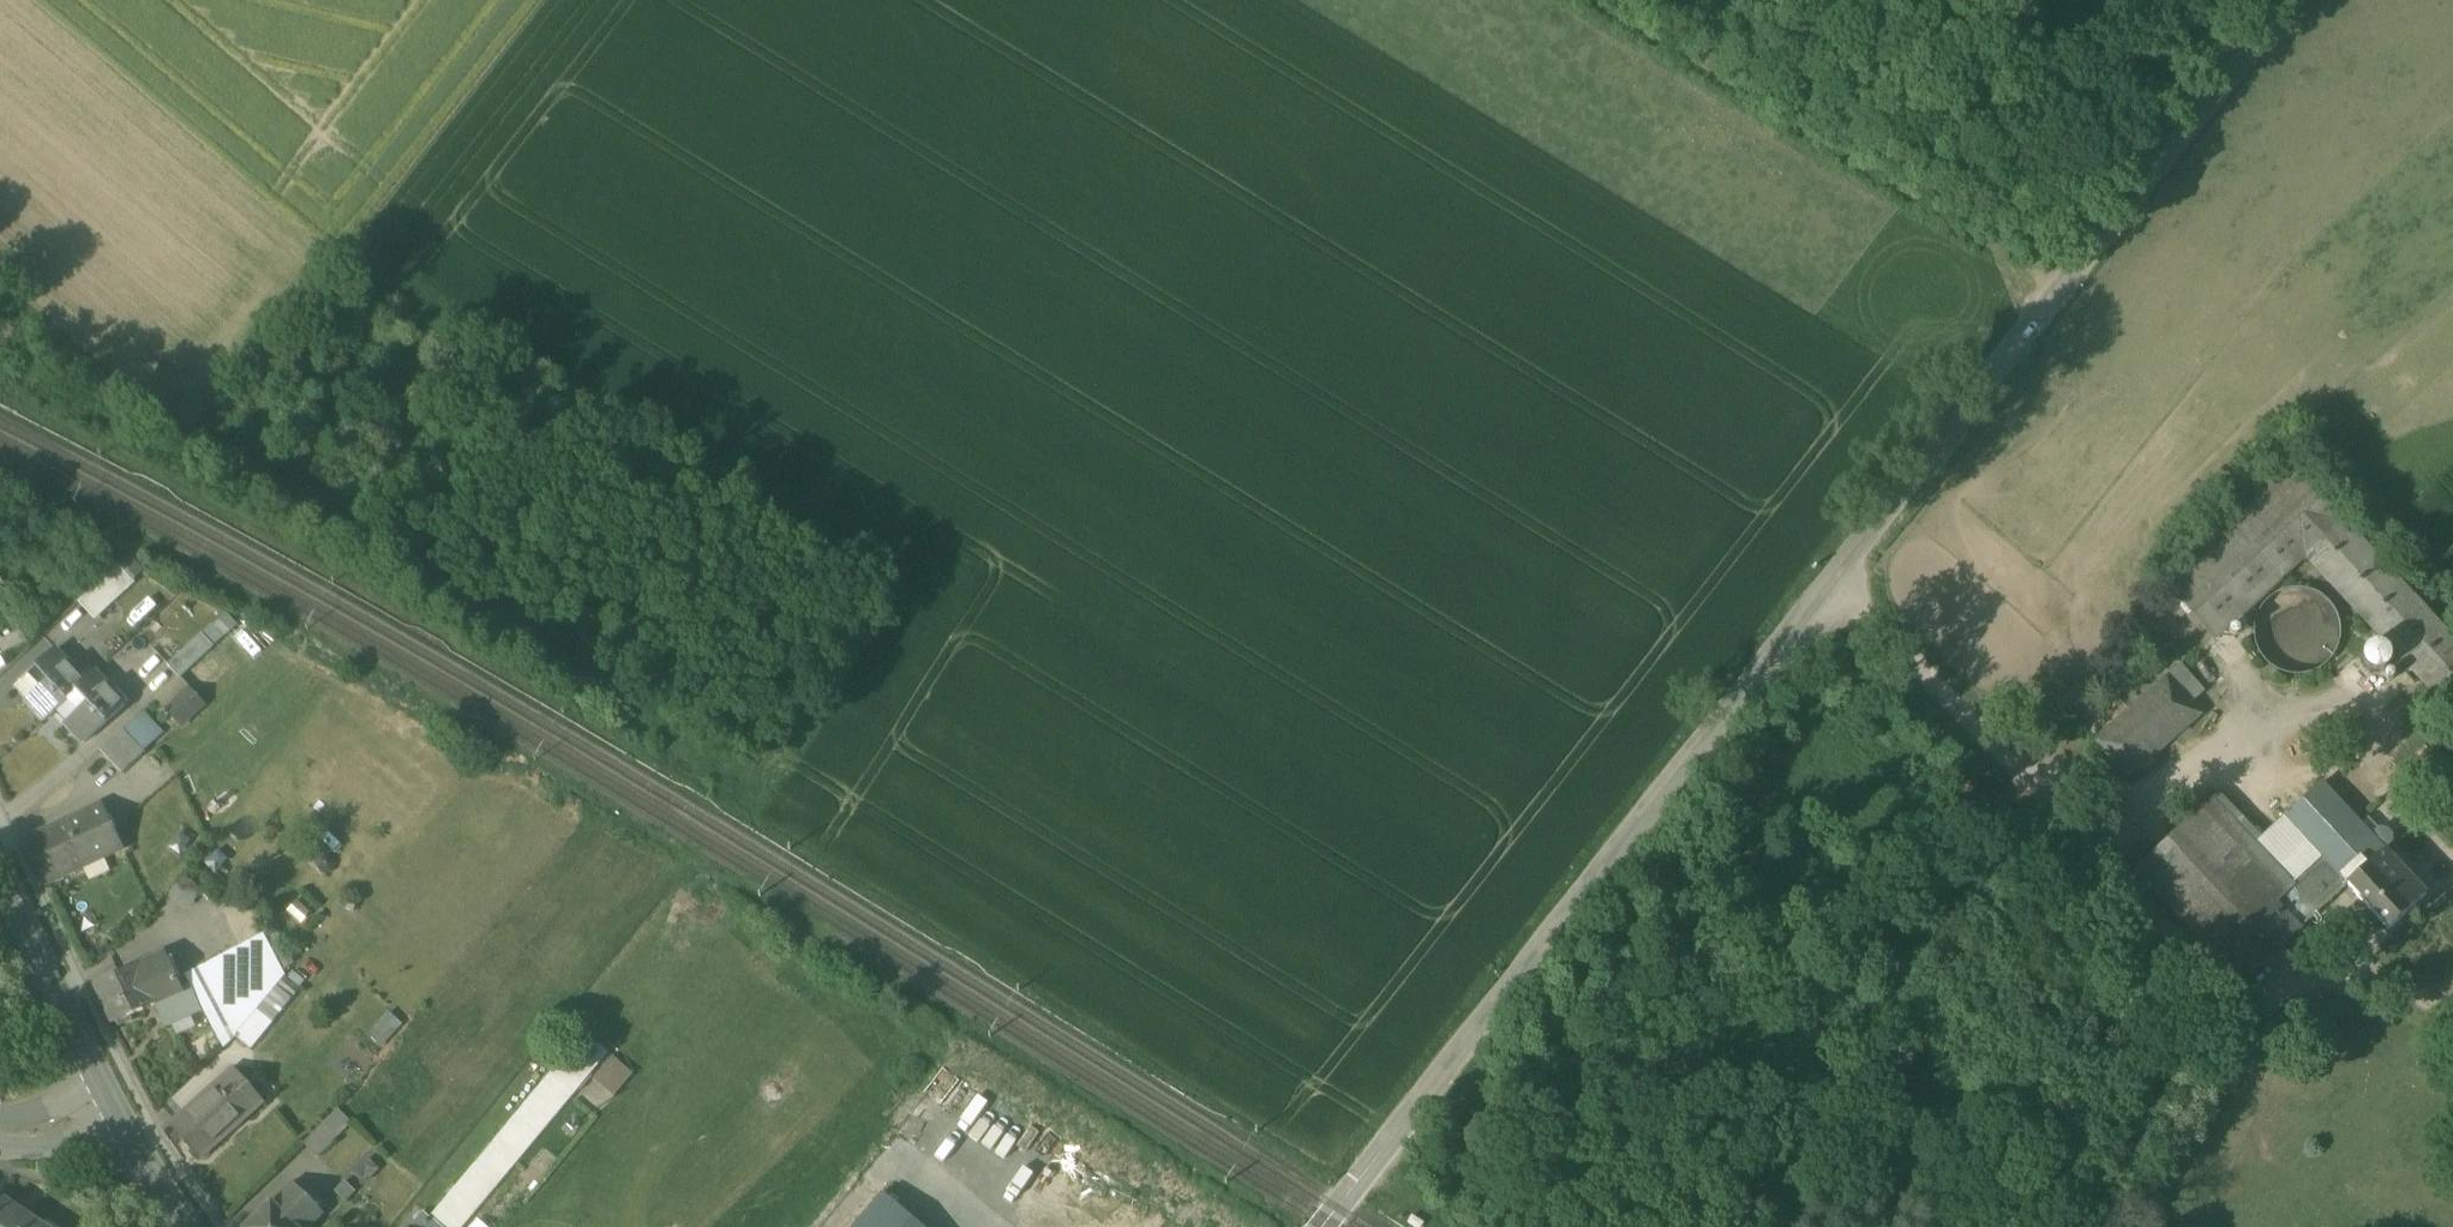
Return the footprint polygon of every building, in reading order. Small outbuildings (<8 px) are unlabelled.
[(2343,521),(2293,467),(2166,583),(2216,638),(2305,557),(2343,521)] [(2343,521),(2305,557),(2446,706),(2452,700),(2452,638),(2343,521)] [(106,576),(82,599),(95,612),(119,590),(106,576)] [(2337,648),(2340,631),(2337,615),(2327,601),(2313,592),(2297,589),(2280,592),(2267,602),(2257,616),(2254,632),(2258,649),(2267,663),(2281,672),(2298,675),(2314,671),(2328,662),(2337,648)] [(0,642),(0,649),(4,656),(28,643),(21,631),(0,642)] [(201,632),(167,665),(179,678),(213,645),(201,632)] [(2390,664),(2391,659),(2390,653),(2387,649),(2382,646),(2377,644),(2371,646),(2367,649),(2363,653),(2362,659),(2364,664),(2367,669),(2371,672),(2377,673),(2382,672),(2387,669),(2390,664)] [(54,649),(17,684),(18,685),(28,675),(39,687),(26,701),(44,720),(95,672),(94,671),(84,681),(54,649)] [(95,672),(44,720),(45,721),(69,698),(81,710),(66,723),(84,742),(124,705),(95,672)] [(2168,678),(2095,742),(2127,778),(2200,714),(2168,678)] [(189,688),(166,710),(181,725),(203,704),(189,688)] [(123,730),(100,752),(122,774),(144,753),(123,730)] [(2384,851),(2321,783),(2285,817),(2321,856),(2348,886),(2384,851)] [(101,805),(28,840),(49,884),(122,849),(101,805)] [(2277,898),(2198,815),(2137,873),(2243,985),(2304,927),(2277,898)] [(2426,896),(2384,851),(2348,886),(2389,931),(2409,912),(2409,911),(2426,896)] [(2321,856),(2277,898),(2304,927),(2348,886),(2321,856)] [(264,937),(186,979),(222,1049),(239,1033),(259,1008),(277,986),(285,977),(264,937)] [(162,956),(136,968),(96,986),(114,1024),(154,1006),(180,994),(162,956)] [(277,986),(259,1008),(274,1020),(291,998),(277,986)] [(239,1033),(236,1037),(250,1049),(274,1020),(259,1008),(239,1033)] [(431,1219),(423,1212),(410,1226),(461,1226),(605,1052),(584,1034),(431,1219)] [(631,1074),(610,1056),(592,1078),(613,1096),(631,1074)] [(233,1069),(171,1125),(201,1159),(263,1103),(233,1069)] [(337,1110),(303,1145),(316,1159),(351,1124),(337,1110)] [(232,1223),(236,1226),(284,1226),(305,1203),(274,1175),(232,1223)] [(0,1207),(0,1226),(26,1226),(30,1221),(3,1202),(0,1207)]
